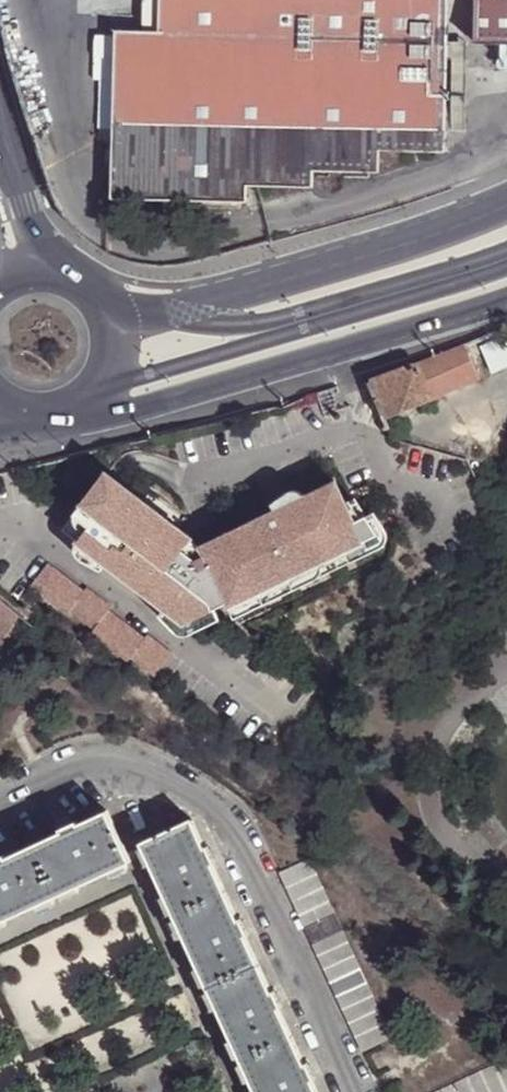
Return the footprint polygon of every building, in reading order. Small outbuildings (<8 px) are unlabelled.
[(162,32),(117,30),(112,197),(249,201),(250,186),(317,186),(316,172),(381,171),(381,151),(447,151),(449,91),(451,0),(162,0),(162,32)] [(476,44),(506,45),(506,0),(476,0),(476,44)] [(481,350),(493,376),(506,370),(506,339),(481,350)] [(468,344),(372,381),(389,422),(435,402),(434,400),(482,379),(468,344)] [(494,465),(487,462),(482,471),(488,474),(494,465)] [(61,533),(185,622),(229,603),(231,607),(381,540),(370,521),(359,525),(351,507),(352,506),(343,485),(273,515),(273,513),(257,520),(258,522),(198,547),(188,540),(190,538),(103,474),(61,533)] [(381,540),(231,607),(236,618),(386,552),(389,549),(390,545),(390,541),(389,538),(377,518),(370,521),(381,540)] [(48,567),(31,590),(69,617),(71,614),(96,631),(93,635),(131,662),(134,659),(158,676),(175,653),(150,634),(147,638),(110,611),(112,608),(87,590),(85,593),(48,567)] [(4,642),(14,628),(15,626),(0,617),(0,640),(4,642)] [(14,628),(4,642),(10,646),(19,631),(14,628)] [(10,646),(17,653),(27,637),(19,631),(10,646)] [(0,640),(0,658),(10,663),(17,653),(10,646),(4,642),(0,640)] [(37,847),(61,897),(133,863),(131,857),(110,813),(81,827),(78,823),(62,831),(63,834),(37,847)] [(143,845),(176,918),(227,896),(214,866),(216,865),(209,848),(206,849),(192,822),(143,845)] [(61,897),(37,847),(8,860),(5,857),(0,859),(0,925),(61,897)] [(393,1038),(310,863),(282,876),(364,1051),(393,1038)] [(176,918),(209,990),(260,967),(246,939),(250,937),(242,920),(239,921),(227,896),(176,918)] [(209,990),(242,1062),(293,1039),(280,1010),(283,1008),(276,991),(271,993),(260,967),(209,990)] [(242,1062),(256,1091),(318,1091),(313,1082),(316,1081),(308,1064),(305,1065),(293,1039),(242,1062)] [(445,1091),(506,1091),(506,1064),(445,1091)]
